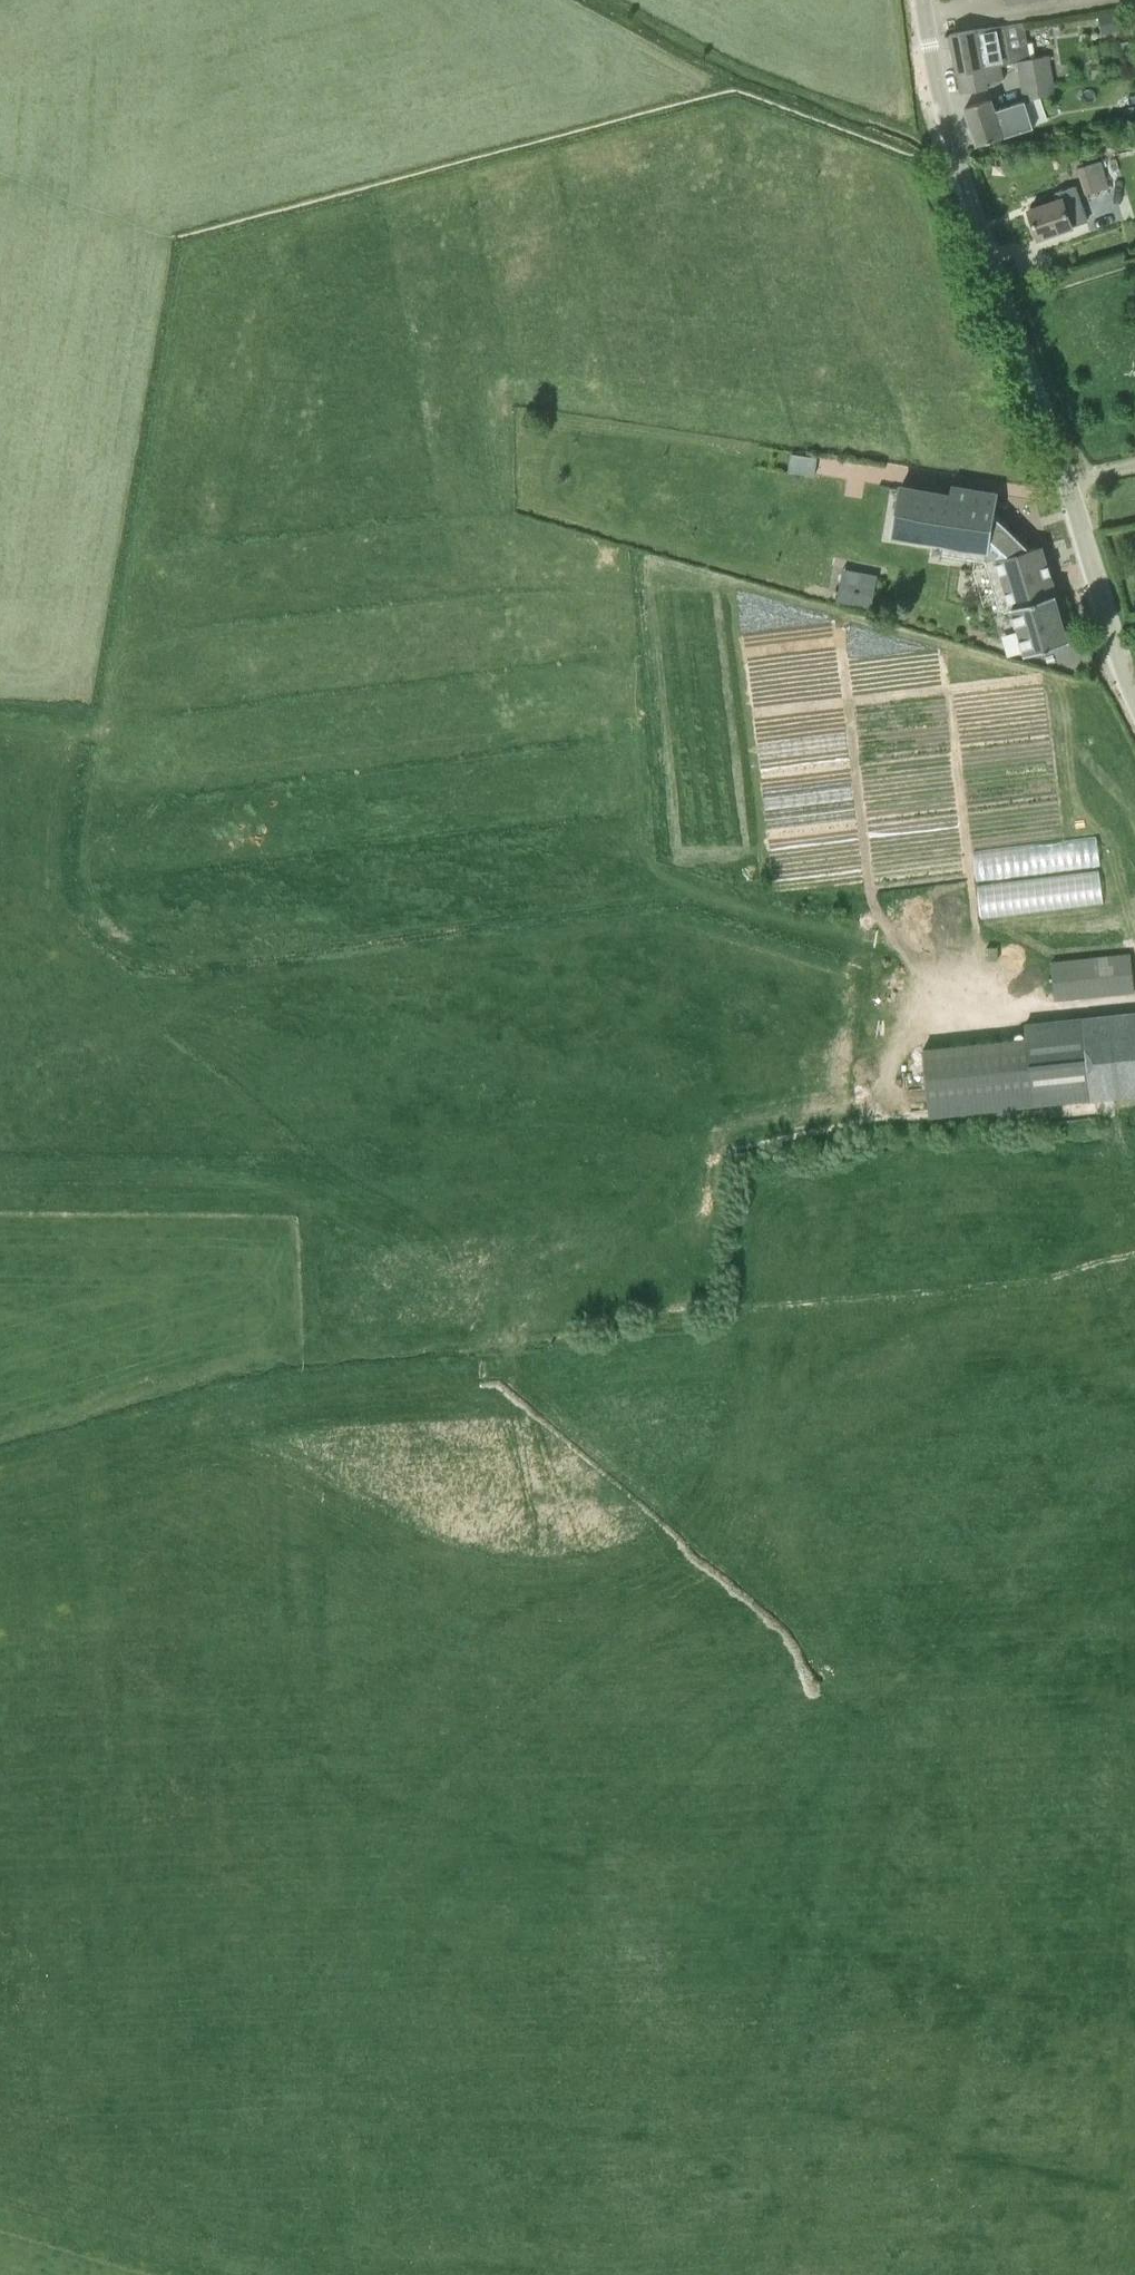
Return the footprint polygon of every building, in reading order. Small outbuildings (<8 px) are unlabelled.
[(1098,16),(1102,34),(1106,33),(1125,29),(1121,10),(1102,15),(1098,16)] [(1002,64),(1013,62),(1006,24),(972,30),(950,34),(958,73),(962,92),(984,88),(990,86),(988,80),(1004,77),(1002,64)] [(1131,49),(1129,40),(1118,42),(1120,51),(1131,49)] [(1019,61),(1023,88),(1055,82),(1050,56),(1032,59),(1019,61)] [(1102,77),(1101,68),(1091,70),(1092,79),(1102,77)] [(1055,82),(1023,88),(1025,99),(1056,91),(1055,82)] [(978,144),(1033,126),(1025,101),(997,110),(992,98),(966,106),(978,144)] [(1127,108),(1129,122),(1134,121),(1134,106),(1127,108)] [(1086,194),(1108,187),(1117,184),(1109,158),(1078,168),(1086,194)] [(1088,221),(1077,185),(1054,193),(1056,198),(1028,207),(1038,239),(1074,228),(1074,225),(1088,221)] [(817,458),(791,454),(788,471),(815,475),(817,458)] [(898,490),(892,536),(987,549),(996,559),(1025,653),(1069,641),(1041,546),(1030,549),(992,507),(994,493),(950,487),(949,496),(898,490)] [(843,591),(841,601),(856,604),(858,594),(843,591)] [(1130,954),(1053,962),(1055,999),(1134,991),(1130,954)] [(1085,1017),(1024,1023),(1025,1037),(923,1045),(928,1108),(972,1104),(972,1107),(1092,1098),(1134,1094),(1134,1012),(1085,1017)]
